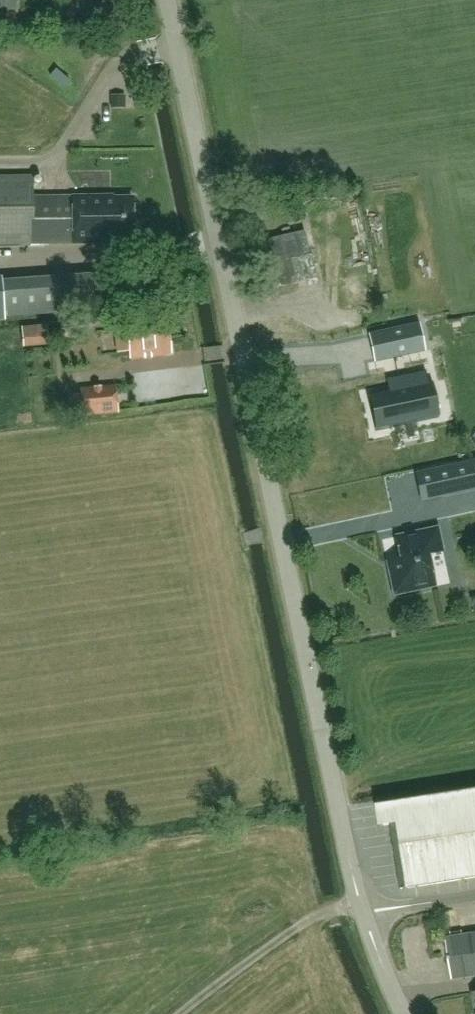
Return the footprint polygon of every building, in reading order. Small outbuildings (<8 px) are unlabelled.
[(16,0),(0,0),(0,10),(15,11),(16,0)] [(111,97),(111,107),(124,107),(125,97),(111,97)] [(32,177),(0,177),(0,244),(32,244),(89,243),(89,242),(132,241),(132,199),(111,199),(111,197),(32,198),(32,177)] [(316,278),(304,229),(256,241),(269,290),(316,278)] [(0,285),(0,305),(2,320),(53,316),(54,310),(112,304),(110,275),(0,285)] [(345,326),(362,324),(361,315),(344,317),(345,326)] [(61,339),(79,337),(79,329),(83,328),(83,320),(77,321),(77,318),(60,319),(61,339)] [(170,354),(166,318),(126,322),(127,328),(116,329),(118,353),(129,352),(130,358),(170,354)] [(419,322),(388,329),(394,358),(425,351),(419,322)] [(23,328),(24,346),(47,343),(45,326),(23,328)] [(378,435),(438,422),(431,388),(428,377),(388,387),(390,397),(370,401),(378,435)] [(83,417),(119,413),(115,385),(81,388),(81,393),(73,393),(75,412),(83,411),(83,417)] [(438,468),(416,473),(422,502),(445,497),(474,490),(474,460),(438,468)] [(394,596),(435,587),(428,555),(443,552),(437,528),(395,537),(400,559),(387,562),(394,596)] [(378,807),(381,826),(399,824),(409,889),(474,878),(474,791),(378,807)] [(448,938),(454,978),(474,975),(474,934),(448,938)]
